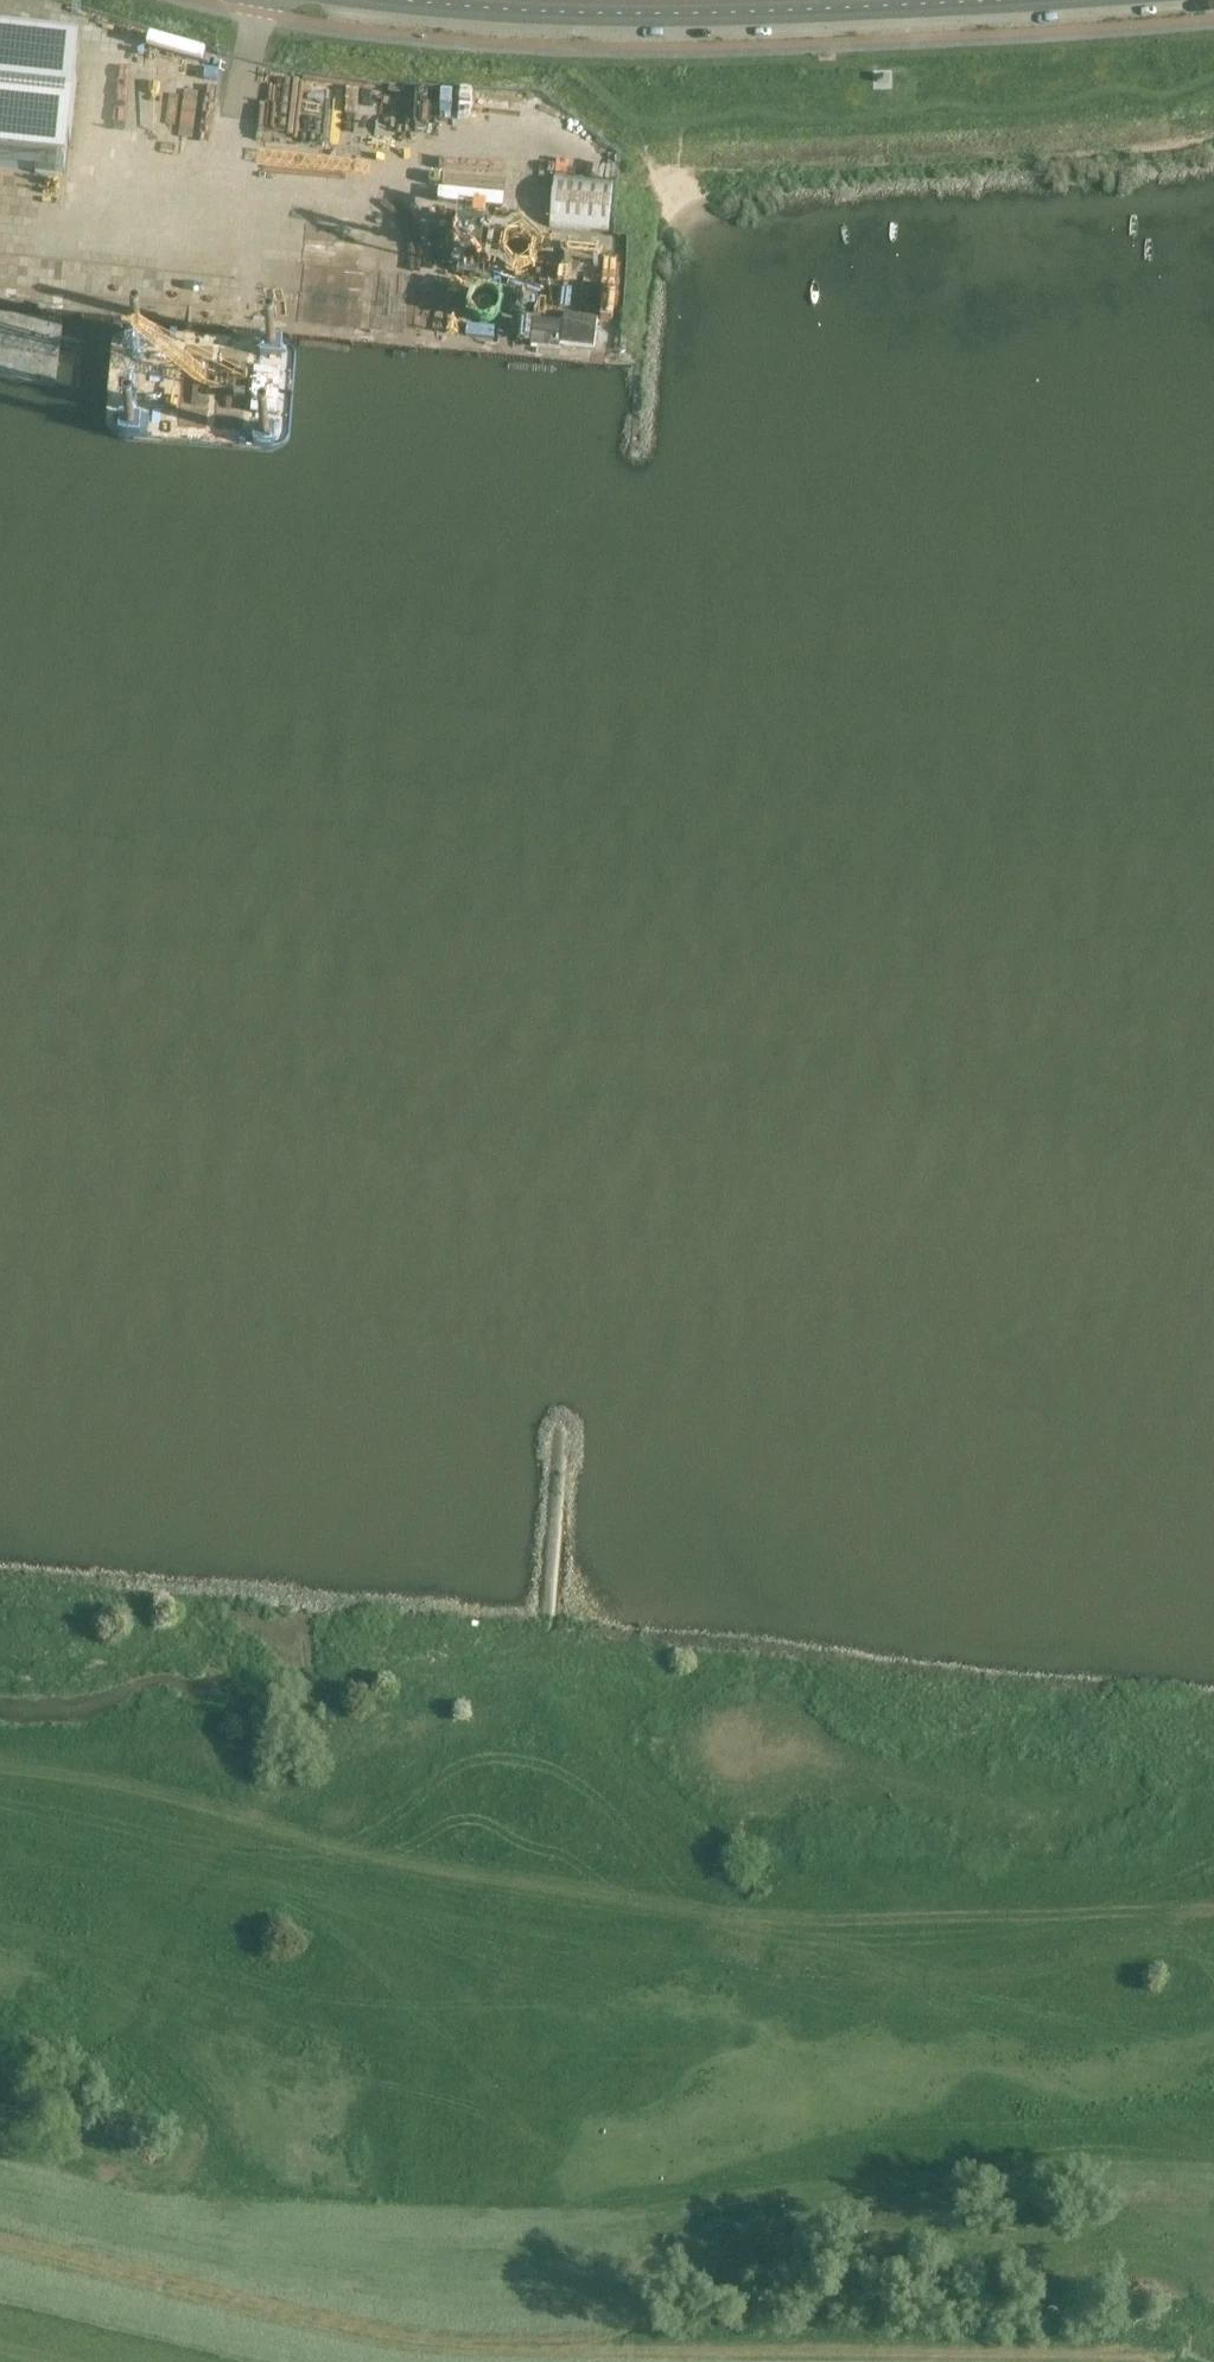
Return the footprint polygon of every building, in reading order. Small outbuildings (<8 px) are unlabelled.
[(60,175),(68,175),(80,55),(73,54),(0,46),(0,168),(60,175)] [(555,175),(549,229),(607,235),(613,181),(555,175)]
